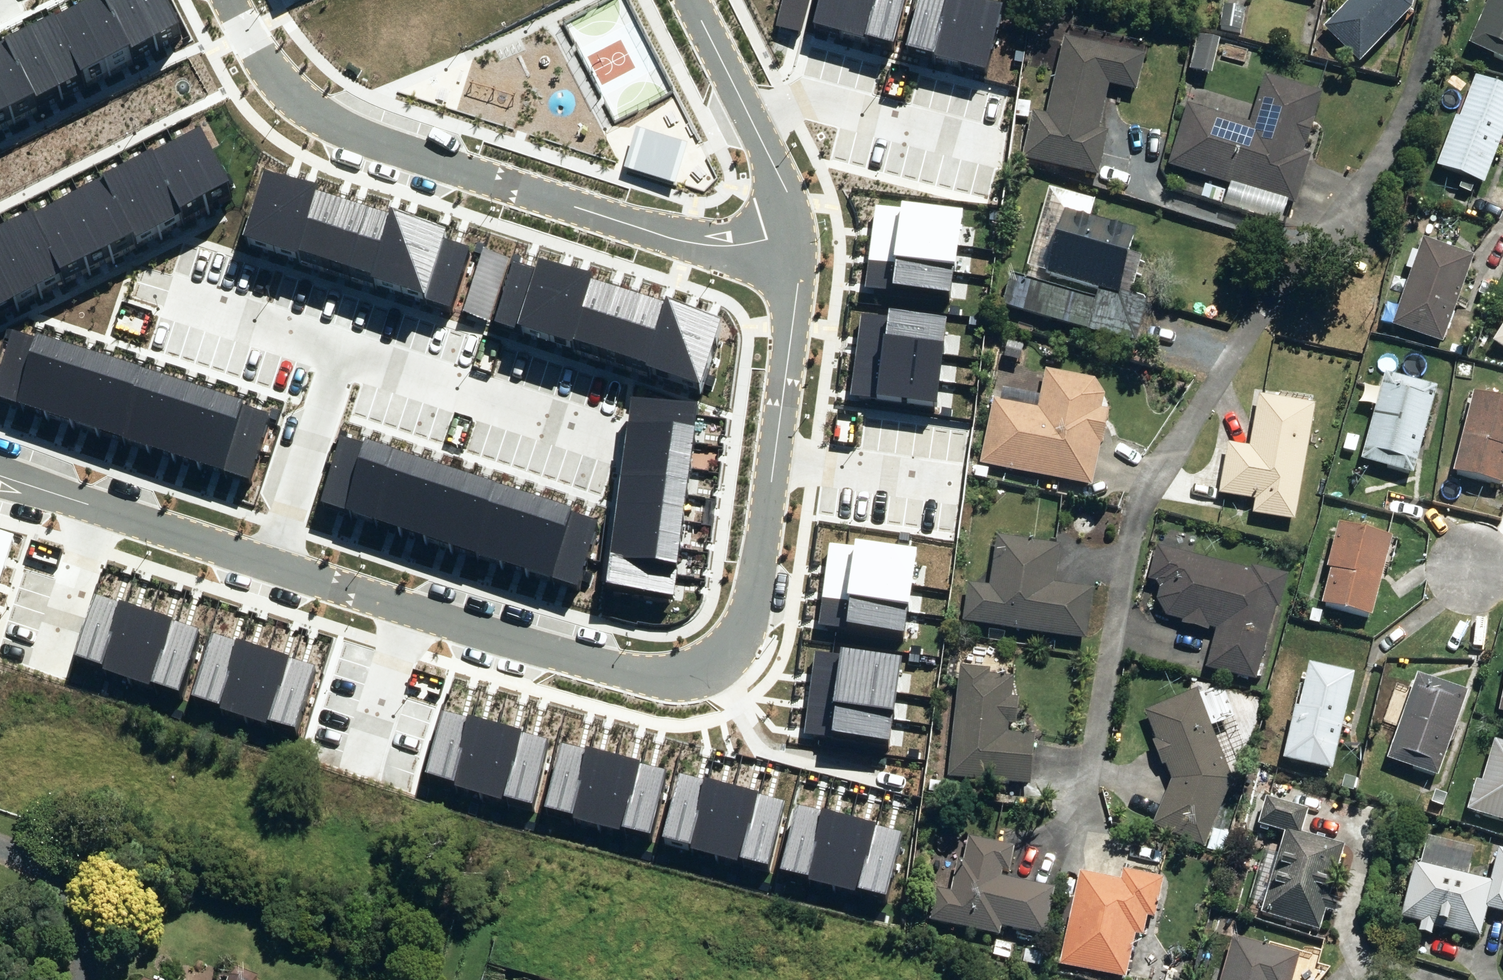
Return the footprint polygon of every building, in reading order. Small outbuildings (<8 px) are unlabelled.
[(75,2),(106,63),(131,51),(106,0),(79,0),(75,2)] [(131,51),(155,39),(135,0),(106,0),(131,51)] [(155,39),(179,27),(165,0),(135,0),(155,39)] [(811,0),(783,0),(777,25),(803,32),(811,0)] [(851,0),(819,0),(813,20),(844,28),(851,0)] [(870,35),(879,0),(851,0),(844,28),(870,35)] [(906,0),(879,0),(870,35),(896,41),(906,0)] [(949,0),(916,0),(905,46),(935,53),(949,0)] [(961,60),(977,0),(949,0),(935,53),(961,60)] [(1003,4),(989,0),(977,0),(961,60),(988,66),(1003,4)] [(1357,66),(1408,12),(1412,0),(1349,0),(1320,30),(1357,66)] [(1502,63),(1502,0),(1487,0),(1466,47),(1502,63)] [(75,2),(54,13),(84,74),(106,63),(75,2)] [(1217,30),(1238,32),(1239,9),(1218,7),(1217,30)] [(54,13),(29,25),(60,86),(84,74),(54,13)] [(29,25),(6,37),(37,97),(60,86),(29,25)] [(1023,157),(1099,174),(1109,131),(1099,129),(1109,85),(1131,90),(1139,52),(1064,36),(1048,114),(1033,111),(1023,157)] [(1186,71),(1208,77),(1217,42),(1194,36),(1186,71)] [(0,40),(0,90),(10,110),(37,97),(6,37),(0,40)] [(1292,53),(1308,58),(1310,49),(1295,45),(1292,53)] [(1164,167),(1291,207),(1306,158),(1299,156),(1319,95),(1261,77),(1246,125),(1184,105),(1164,167)] [(1481,187),(1502,130),(1502,91),(1472,79),(1437,170),(1481,187)] [(10,110),(0,90),(0,115),(10,110)] [(1015,114),(1030,116),(1032,99),(1017,97),(1015,114)] [(174,139),(204,196),(229,183),(199,126),(174,139)] [(686,142),(635,127),(623,167),(674,182),(686,142)] [(204,196),(174,139),(150,152),(181,211),(205,199),(204,196)] [(158,223),(181,211),(150,152),(127,164),(158,223)] [(158,223),(127,164),(104,175),(133,231),(135,235),(158,223)] [(242,234),(268,243),(290,177),(264,168),(242,234)] [(133,231),(104,175),(78,189),(108,245),(133,231)] [(295,252),(296,248),(315,190),(317,185),(290,176),(290,177),(268,243),(295,252)] [(83,258),(108,245),(78,189),(54,202),(83,258)] [(296,248),(322,257),(341,198),(315,190),(296,248)] [(345,265),(365,205),(342,197),(341,198),(322,257),(345,265)] [(957,240),(961,212),(877,200),(873,228),(957,240)] [(83,258),(54,202),(31,214),(60,270),(83,258)] [(345,265),(373,274),(393,214),(365,205),(345,265)] [(398,286),(420,218),(394,210),(393,214),(373,274),(372,277),(398,286)] [(36,282),(60,270),(31,214),(30,211),(5,224),(36,282)] [(998,309),(1133,344),(1144,301),(1115,294),(1131,233),(1059,215),(1043,278),(1094,292),(1092,301),(1006,279),(998,309)] [(398,286),(424,295),(443,239),(447,227),(420,218),(398,286)] [(36,282),(5,224),(0,227),(0,271),(12,295),(36,282)] [(957,240),(873,228),(869,255),(953,267),(957,240)] [(443,239),(424,295),(453,304),(471,248),(443,239)] [(1389,329),(1440,347),(1470,260),(1420,242),(1389,329)] [(488,320),(508,259),(484,251),(464,313),(488,320)] [(948,298),(953,267),(869,255),(865,286),(948,298)] [(544,331),(564,265),(538,257),(534,267),(517,324),(544,332),(544,331)] [(516,328),(517,324),(534,267),(514,261),(495,321),(516,328)] [(544,331),(572,340),(591,278),(592,273),(564,265),(544,331)] [(12,295),(0,271),(0,301),(12,295)] [(572,340),(597,347),(616,286),(591,278),(572,340)] [(1475,295),(1489,300),(1493,289),(1478,284),(1475,295)] [(621,355),(640,293),(616,286),(597,347),(621,355)] [(621,355),(645,362),(664,301),(640,293),(621,355)] [(644,366),(672,375),(693,306),(665,297),(664,301),(645,362),(644,366)] [(693,306),(672,375),(699,383),(720,314),(693,306)] [(942,349),(946,321),(862,309),(858,337),(942,349)] [(1502,353),(1502,323),(1490,345),(1502,353)] [(17,402),(38,338),(12,330),(0,366),(0,396),(17,402)] [(16,404),(43,412),(66,344),(39,335),(38,338),(17,402),(16,404)] [(942,349),(858,337),(854,364),(938,377),(942,349)] [(43,412),(69,421),(92,352),(66,344),(43,412)] [(69,421),(95,429),(117,361),(92,352),(69,421)] [(95,429),(122,438),(145,369),(117,361),(95,429)] [(933,407),(938,377),(854,364),(850,395),(933,407)] [(122,438),(145,446),(168,377),(145,369),(122,438)] [(977,464),(1088,488),(1104,412),(1098,410),(1100,398),(1090,382),(1043,372),(1037,397),(1001,389),(998,403),(991,401),(977,464)] [(1358,463),(1411,477),(1434,390),(1381,376),(1358,463)] [(145,446),(171,454),(194,385),(168,377),(145,446)] [(171,454),(198,463),(220,394),(194,385),(171,454)] [(198,463),(223,471),(244,407),(245,402),(220,394),(198,463)] [(1500,487),(1502,474),(1502,403),(1469,395),(1450,475),(1500,487)] [(1249,516),(1291,524),(1312,407),(1255,398),(1247,450),(1224,446),(1216,497),(1252,502),(1249,516)] [(629,406),(626,433),(692,441),(695,414),(629,406)] [(271,415),(244,407),(223,471),(250,480),(271,415)] [(626,433),(623,459),(689,467),(692,441),(626,433)] [(325,503),(350,511),(373,442),(347,434),(325,503)] [(1356,439),(1344,436),(1340,451),(1352,454),(1356,439)] [(350,511),(376,520),(399,451),(373,442),(350,511)] [(376,520),(399,527),(422,458),(399,451),(376,520)] [(399,527),(425,536),(447,467),(422,458),(399,527)] [(623,459),(620,486),(685,494),(689,467),(623,459)] [(425,536),(451,544),(474,475),(447,467),(425,536)] [(971,478),(983,480),(985,471),(973,468),(971,478)] [(451,544),(477,552),(499,483),(474,475),(451,544)] [(477,552),(499,560),(522,491),(499,483),(477,552)] [(620,486),(617,513),(682,521),(685,494),(620,486)] [(499,560),(524,568),(547,499),(522,491),(499,560)] [(524,568),(550,576),(571,511),(573,507),(547,499),(524,568)] [(571,511),(550,576),(577,585),(599,520),(571,511)] [(617,513),(614,539),(679,547),(682,521),(617,513)] [(1319,608),(1369,620),(1388,541),(1335,528),(1324,572),(1327,573),(1319,608)] [(0,531),(0,563),(4,564),(14,535),(0,531)] [(912,576),(916,548),(832,535),(828,564),(912,576)] [(614,539),(610,565),(676,572),(679,547),(614,539)] [(959,624),(1081,643),(1089,594),(1048,587),(1054,550),(994,540),(986,589),(965,586),(959,624)] [(1204,670),(1252,683),(1272,611),(1274,611),(1282,578),(1247,569),(1246,571),(1155,547),(1146,580),(1153,582),(1158,590),(1154,602),(1164,619),(1215,631),(1204,670)] [(912,576),(828,564),(824,591),(908,603),(912,576)] [(610,565),(607,590),(673,598),(676,572),(610,565)] [(903,634),(908,603),(824,591),(820,621),(903,634)] [(96,594),(76,655),(104,664),(124,604),(96,594)] [(150,612),(124,604),(104,664),(102,668),(128,677),(150,612)] [(1306,625),(1316,627),(1319,614),(1309,611),(1306,625)] [(174,620),(150,612),(128,677),(152,685),(153,681),(174,620)] [(198,629),(174,620),(153,681),(178,690),(198,629)] [(213,632),(192,693),(220,702),(241,641),(213,632)] [(267,650),(241,641),(220,702),(219,706),(245,714),(267,650)] [(291,658),(267,650),(245,714),(269,723),(270,719),(291,658)] [(894,691),(899,662),(815,650),(810,678),(894,691)] [(315,666),(291,658),(270,719),(294,728),(315,666)] [(1279,763),(1330,775),(1351,678),(1305,668),(1300,687),(1290,684),(1285,709),(1292,710),(1279,763)] [(944,779),(1026,788),(1031,738),(1003,735),(1004,727),(1012,728),(1014,701),(1007,700),(1009,680),(984,678),(985,672),(956,669),(944,779)] [(894,691),(810,678),(806,705),(807,705),(890,718),(894,691)] [(1413,678),(1385,761),(1436,779),(1465,696),(1413,678)] [(1151,826),(1200,849),(1228,784),(1193,695),(1142,714),(1153,743),(1150,744),(1159,769),(1163,767),(1169,784),(1151,826)] [(886,748),(890,718),(807,705),(802,736),(886,748)] [(443,710),(427,772),(455,779),(472,718),(443,710)] [(498,725),(472,718),(455,779),(454,783),(480,790),(498,725)] [(522,731),(498,725),(480,790),(504,797),(505,794),(522,731)] [(547,738),(522,731),(505,794),(530,800),(547,738)] [(562,742),(545,804),(573,812),(590,750),(562,742)] [(1491,744),(1479,785),(1473,783),(1464,813),(1502,825),(1502,748),(1491,744)] [(616,757),(590,750),(573,812),(572,816),(598,823),(616,757)] [(641,764),(616,757),(598,823),(623,829),(624,826),(641,764)] [(666,770),(641,764),(624,826),(649,833),(666,770)] [(678,773),(661,835),(689,843),(706,781),(678,773)] [(732,788),(706,781),(689,843),(688,846),(714,853),(732,788)] [(757,794),(732,788),(714,853),(739,860),(740,857),(757,794)] [(1429,807),(1440,810),(1445,794),(1433,791),(1429,807)] [(782,801),(757,794),(740,857),(765,863),(782,801)] [(1259,917),(1317,933),(1341,850),(1298,837),(1304,816),(1262,803),(1255,828),(1282,836),(1259,917)] [(797,804),(780,866),(808,874),(825,812),(797,804)] [(851,819),(825,812),(808,874),(807,878),(833,885),(851,819)] [(876,826),(851,819),(833,885),(858,891),(859,888),(876,826)] [(901,832),(876,826),(859,888),(884,895),(901,832)] [(928,922),(997,938),(999,928),(1039,937),(1050,891),(998,879),(1000,872),(1005,873),(1010,850),(966,839),(960,864),(955,863),(948,895),(934,891),(928,922)] [(1477,941),(1484,913),(1502,917),(1502,916),(1502,855),(1495,853),(1487,885),(1412,866),(1398,921),(1477,941)] [(1121,979),(1123,979),(1133,938),(1139,939),(1143,920),(1149,921),(1158,882),(1119,873),(1117,883),(1077,874),(1056,966),(1121,979)] [(990,955),(1007,958),(1010,945),(993,942),(990,955)] [(1296,960),(1229,942),(1219,979),(1290,979),(1296,960)] [(1018,963),(1039,967),(1041,956),(1021,952),(1018,963)]
